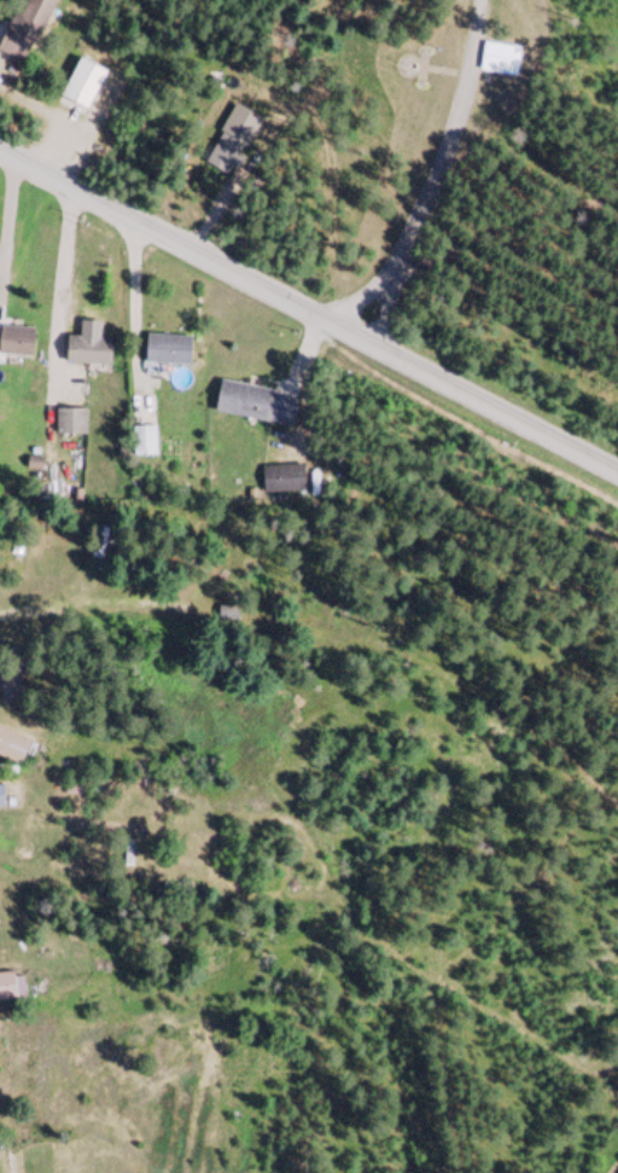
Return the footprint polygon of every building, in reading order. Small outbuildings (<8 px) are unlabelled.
[(0,50),(0,53),(27,65),(55,0),(22,0),(0,50)] [(518,76),(521,47),(484,44),(481,73),(518,76)] [(86,116),(106,72),(78,59),(58,103),(86,116)] [(228,176),(246,146),(225,133),(207,163),(228,176)] [(0,329),(0,356),(34,358),(35,331),(0,329)] [(146,366),(191,366),(191,338),(146,338),(146,366)] [(66,366),(111,367),(112,340),(67,339),(66,366)] [(292,428),(298,396),(220,383),(215,415),(292,428)] [(87,411),(57,411),(57,435),(87,435),(87,411)] [(156,428),(135,428),(135,458),(156,458),(156,428)] [(264,468),(264,495),(305,495),(305,468),(264,468)] [(97,566),(108,566),(108,530),(97,530),(97,566)] [(32,741),(0,732),(0,760),(25,767),(32,741)] [(13,975),(0,976),(0,1003),(23,1002),(21,979),(13,979),(13,975)]
